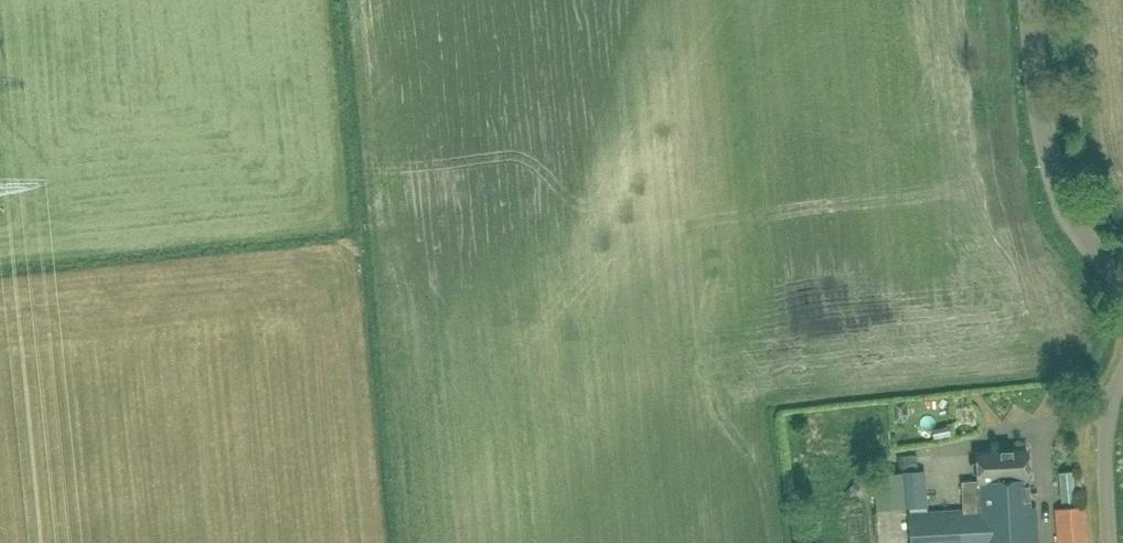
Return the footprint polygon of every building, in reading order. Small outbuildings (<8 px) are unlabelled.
[(977,481),(960,482),(961,511),(978,510),(978,511),(1028,509),(1027,481),(1028,481),(1026,452),(976,455),(977,481)] [(1083,506),(1075,507),(1073,472),(1059,473),(1062,510),(1055,511),(1057,542),(1086,542),(1083,506)] [(922,473),(872,477),(875,513),(925,509),(922,473)] [(907,513),(909,542),(1036,542),(1034,508),(1028,509),(978,511),(978,510),(961,511),(907,513)]
